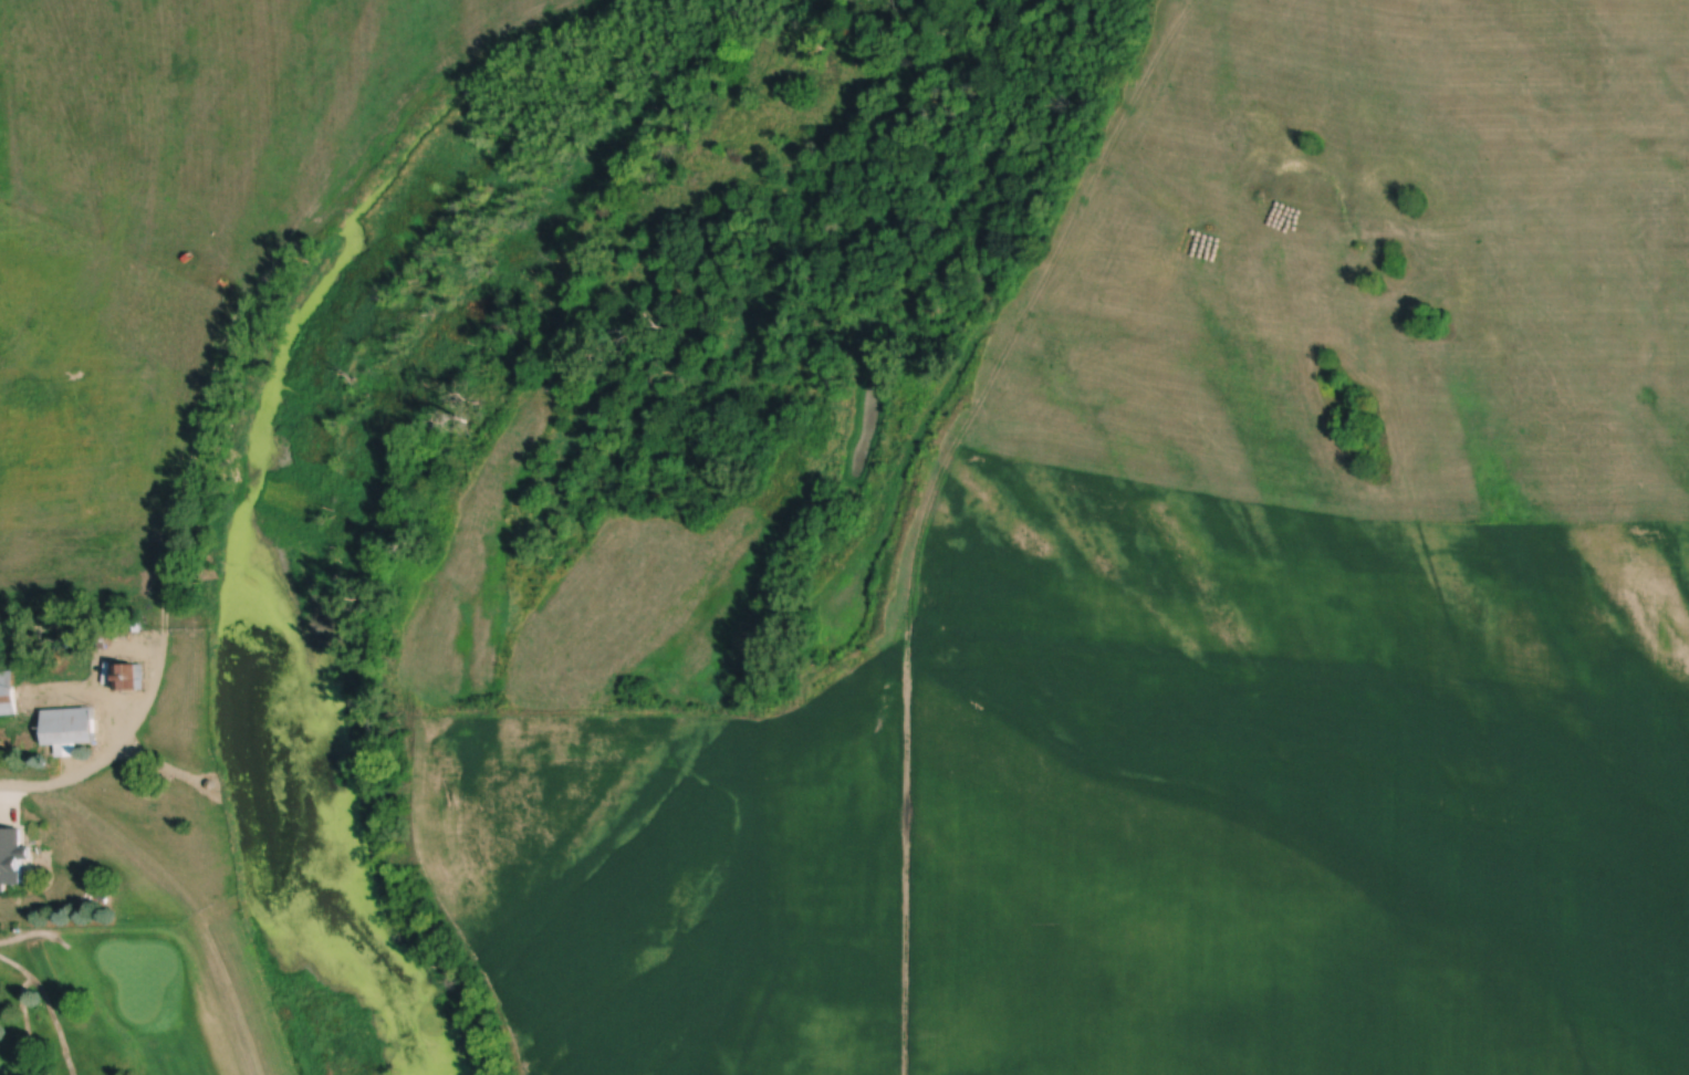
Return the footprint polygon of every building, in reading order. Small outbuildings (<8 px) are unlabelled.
[(16,715),(13,671),(0,672),(0,716),(16,715)] [(44,746),(96,744),(94,709),(43,711),(44,746)] [(17,833),(3,833),(3,868),(17,868),(17,833)]
